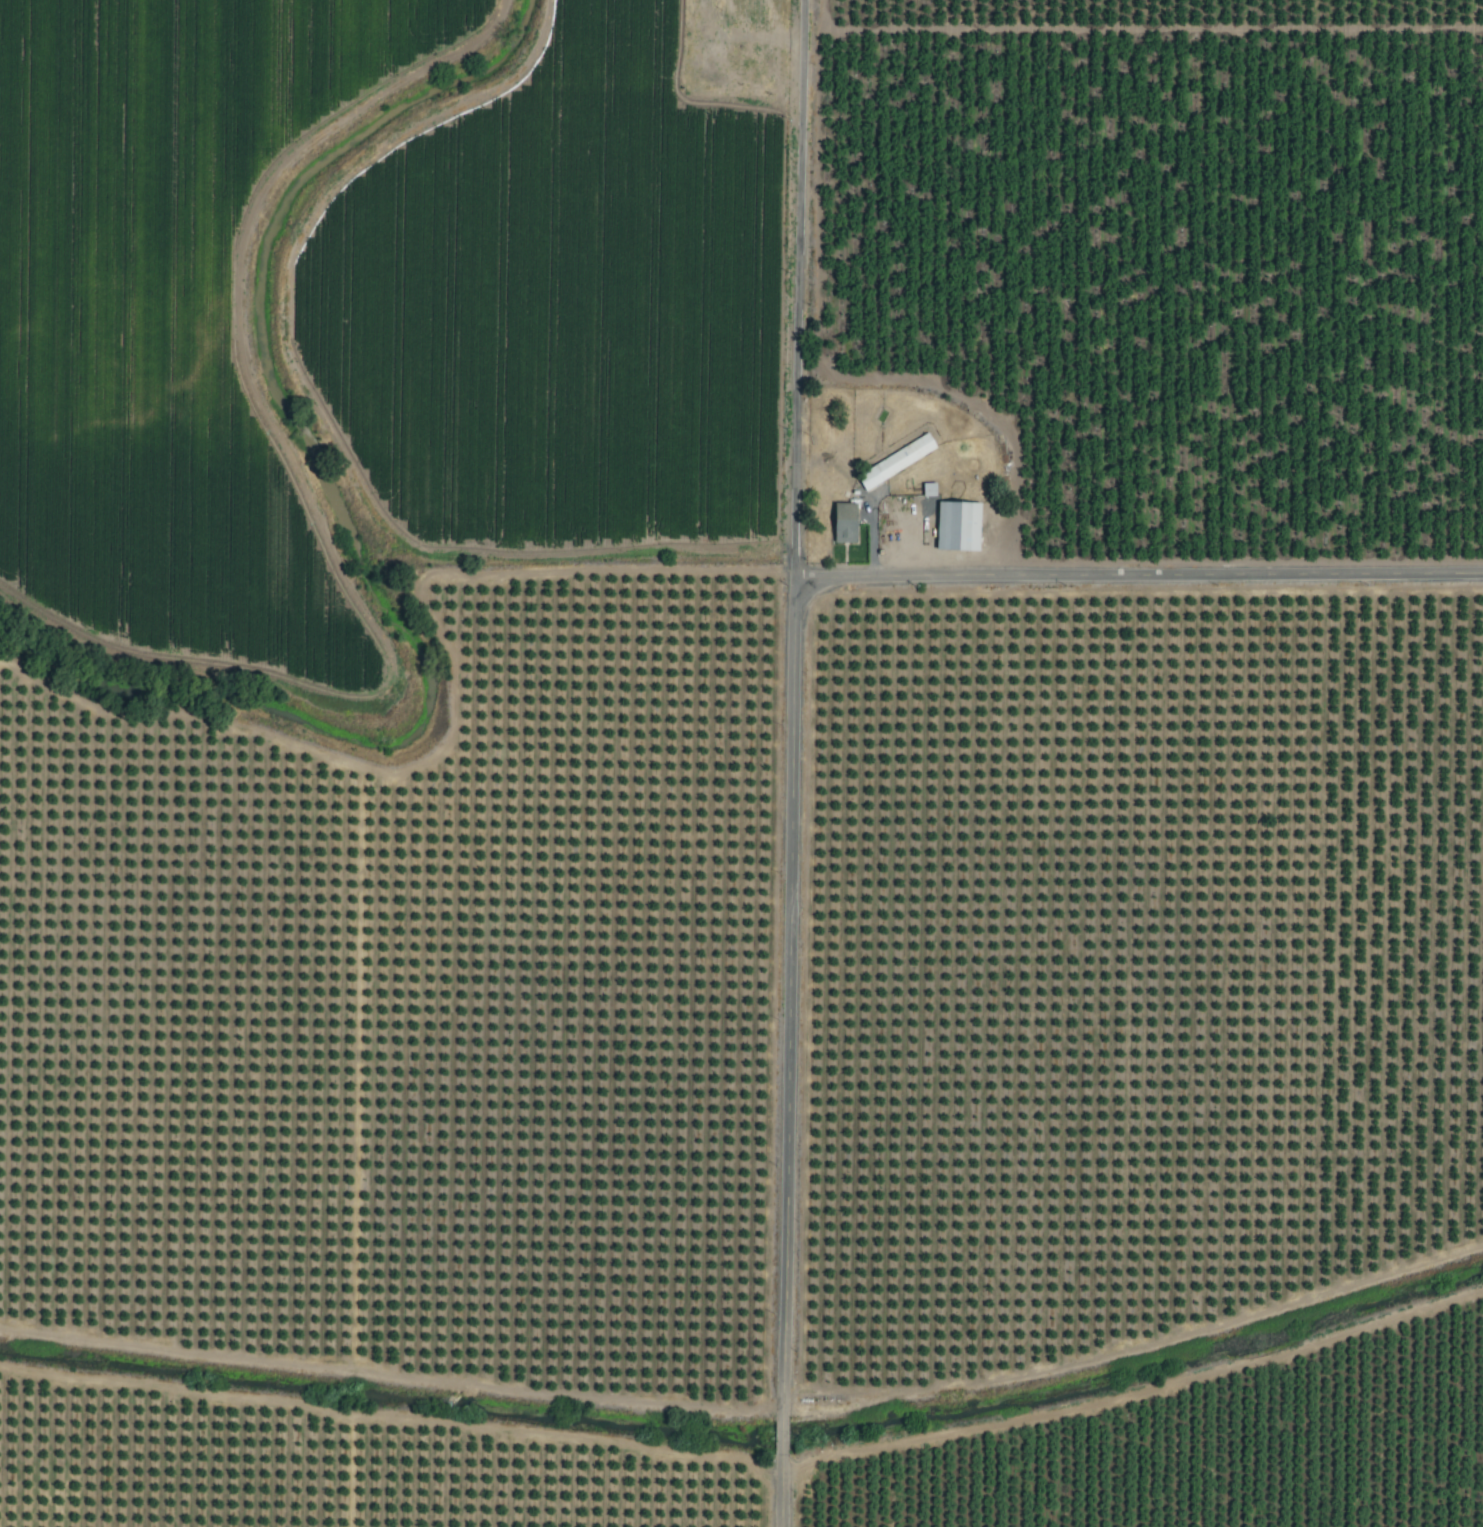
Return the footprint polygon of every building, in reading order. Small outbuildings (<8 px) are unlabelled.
[(857,474),(865,490),(940,452),(932,436),(857,474)] [(986,504),(943,503),(941,551),(984,552),(986,504)] [(862,504),(836,504),(836,543),(862,543),(862,504)]
